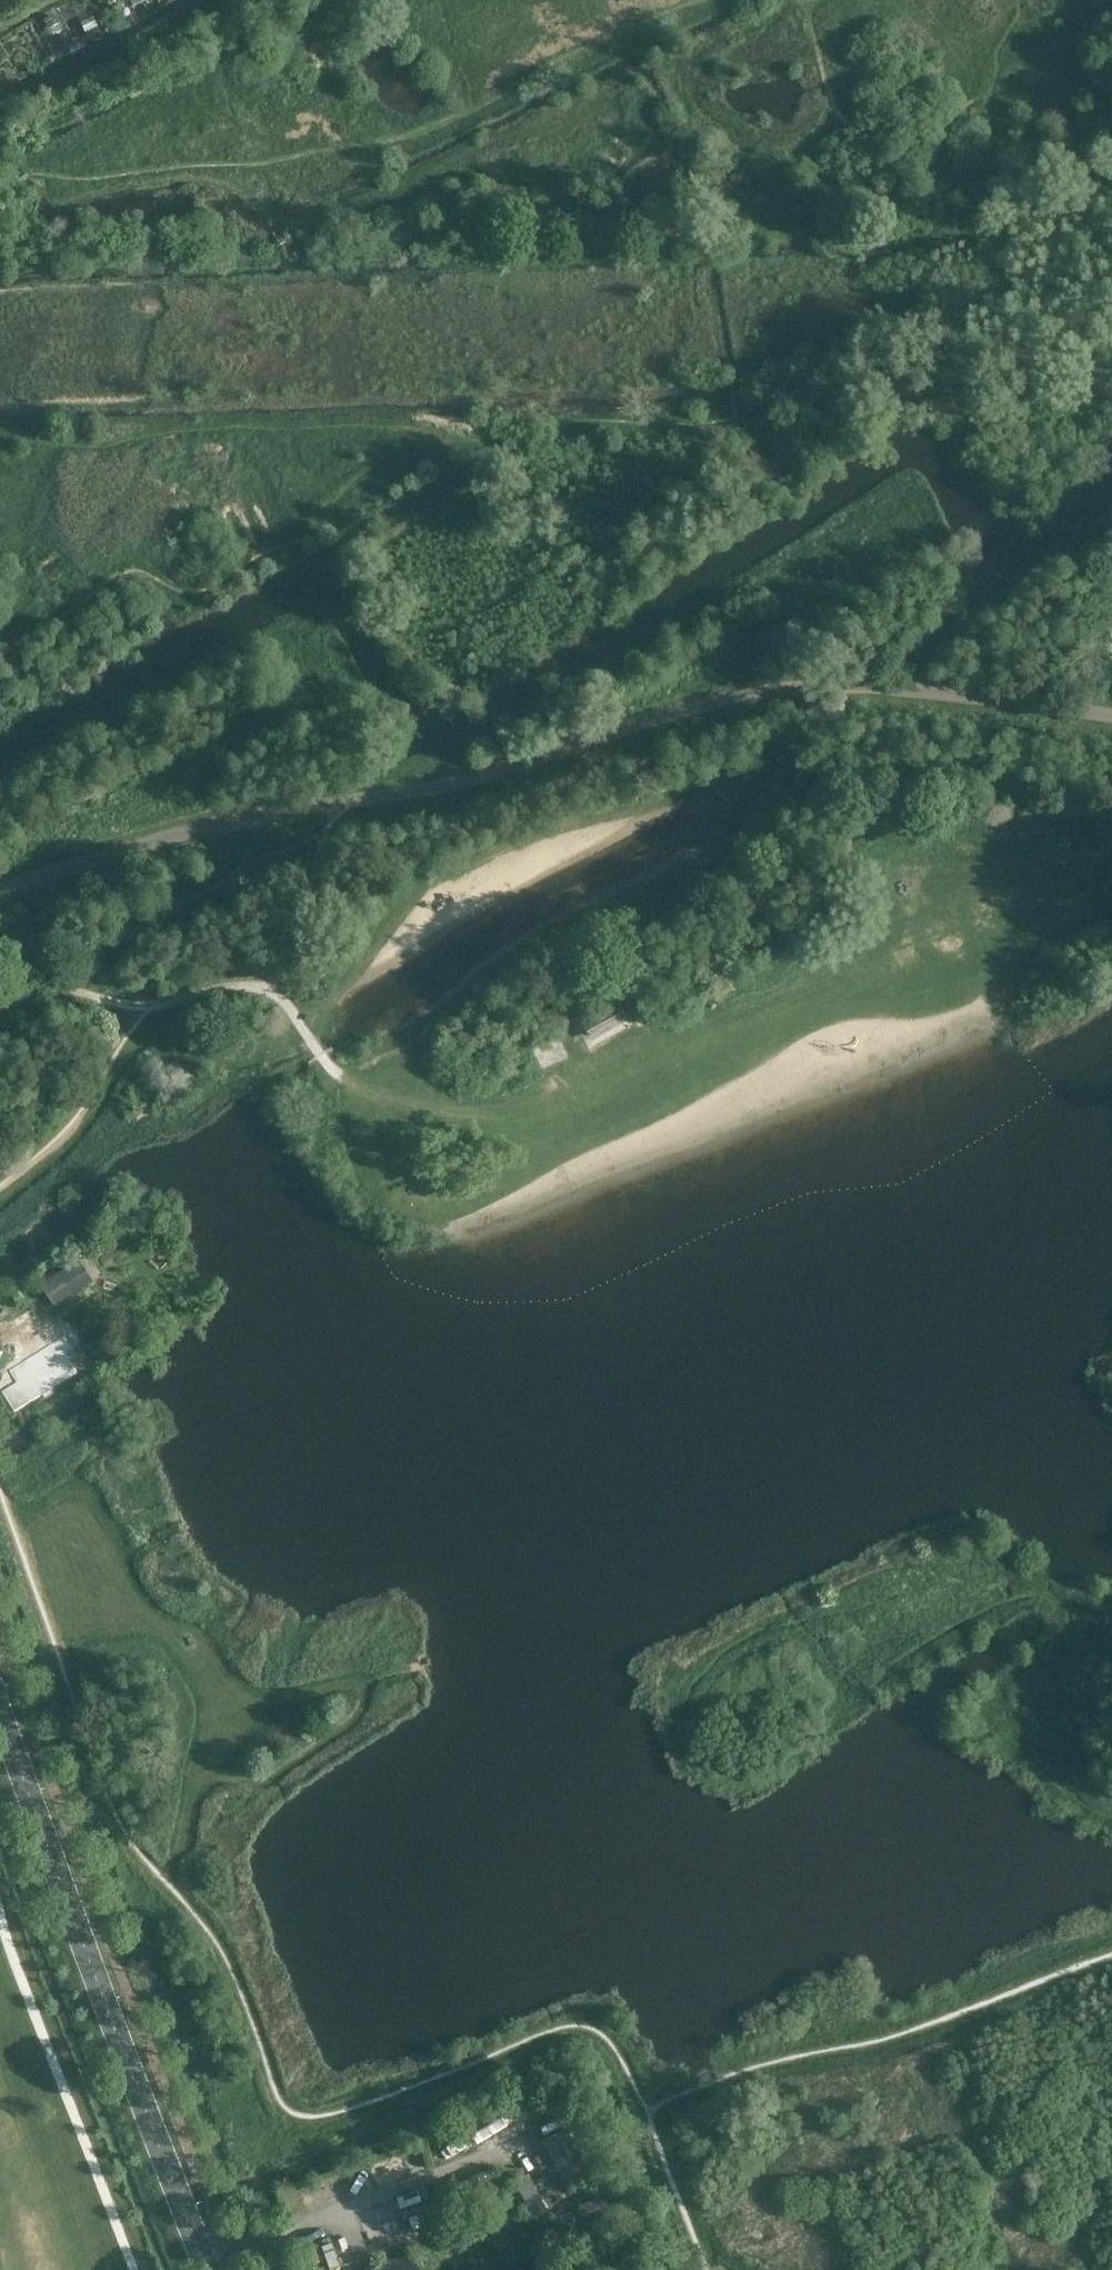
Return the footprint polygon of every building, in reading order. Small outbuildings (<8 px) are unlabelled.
[(591,1041),(622,1022),(613,1005),(581,1023),(591,1041)] [(77,1261),(42,1284),(55,1304),(91,1281),(77,1261)] [(0,1382),(0,1404),(11,1420),(79,1374),(59,1343),(0,1382)] [(603,2170),(577,2122),(545,2139),(571,2187),(603,2170)] [(532,2216),(548,2211),(533,2171),(518,2177),(532,2216)] [(411,2254),(369,2269),(418,2269),(411,2254)]
